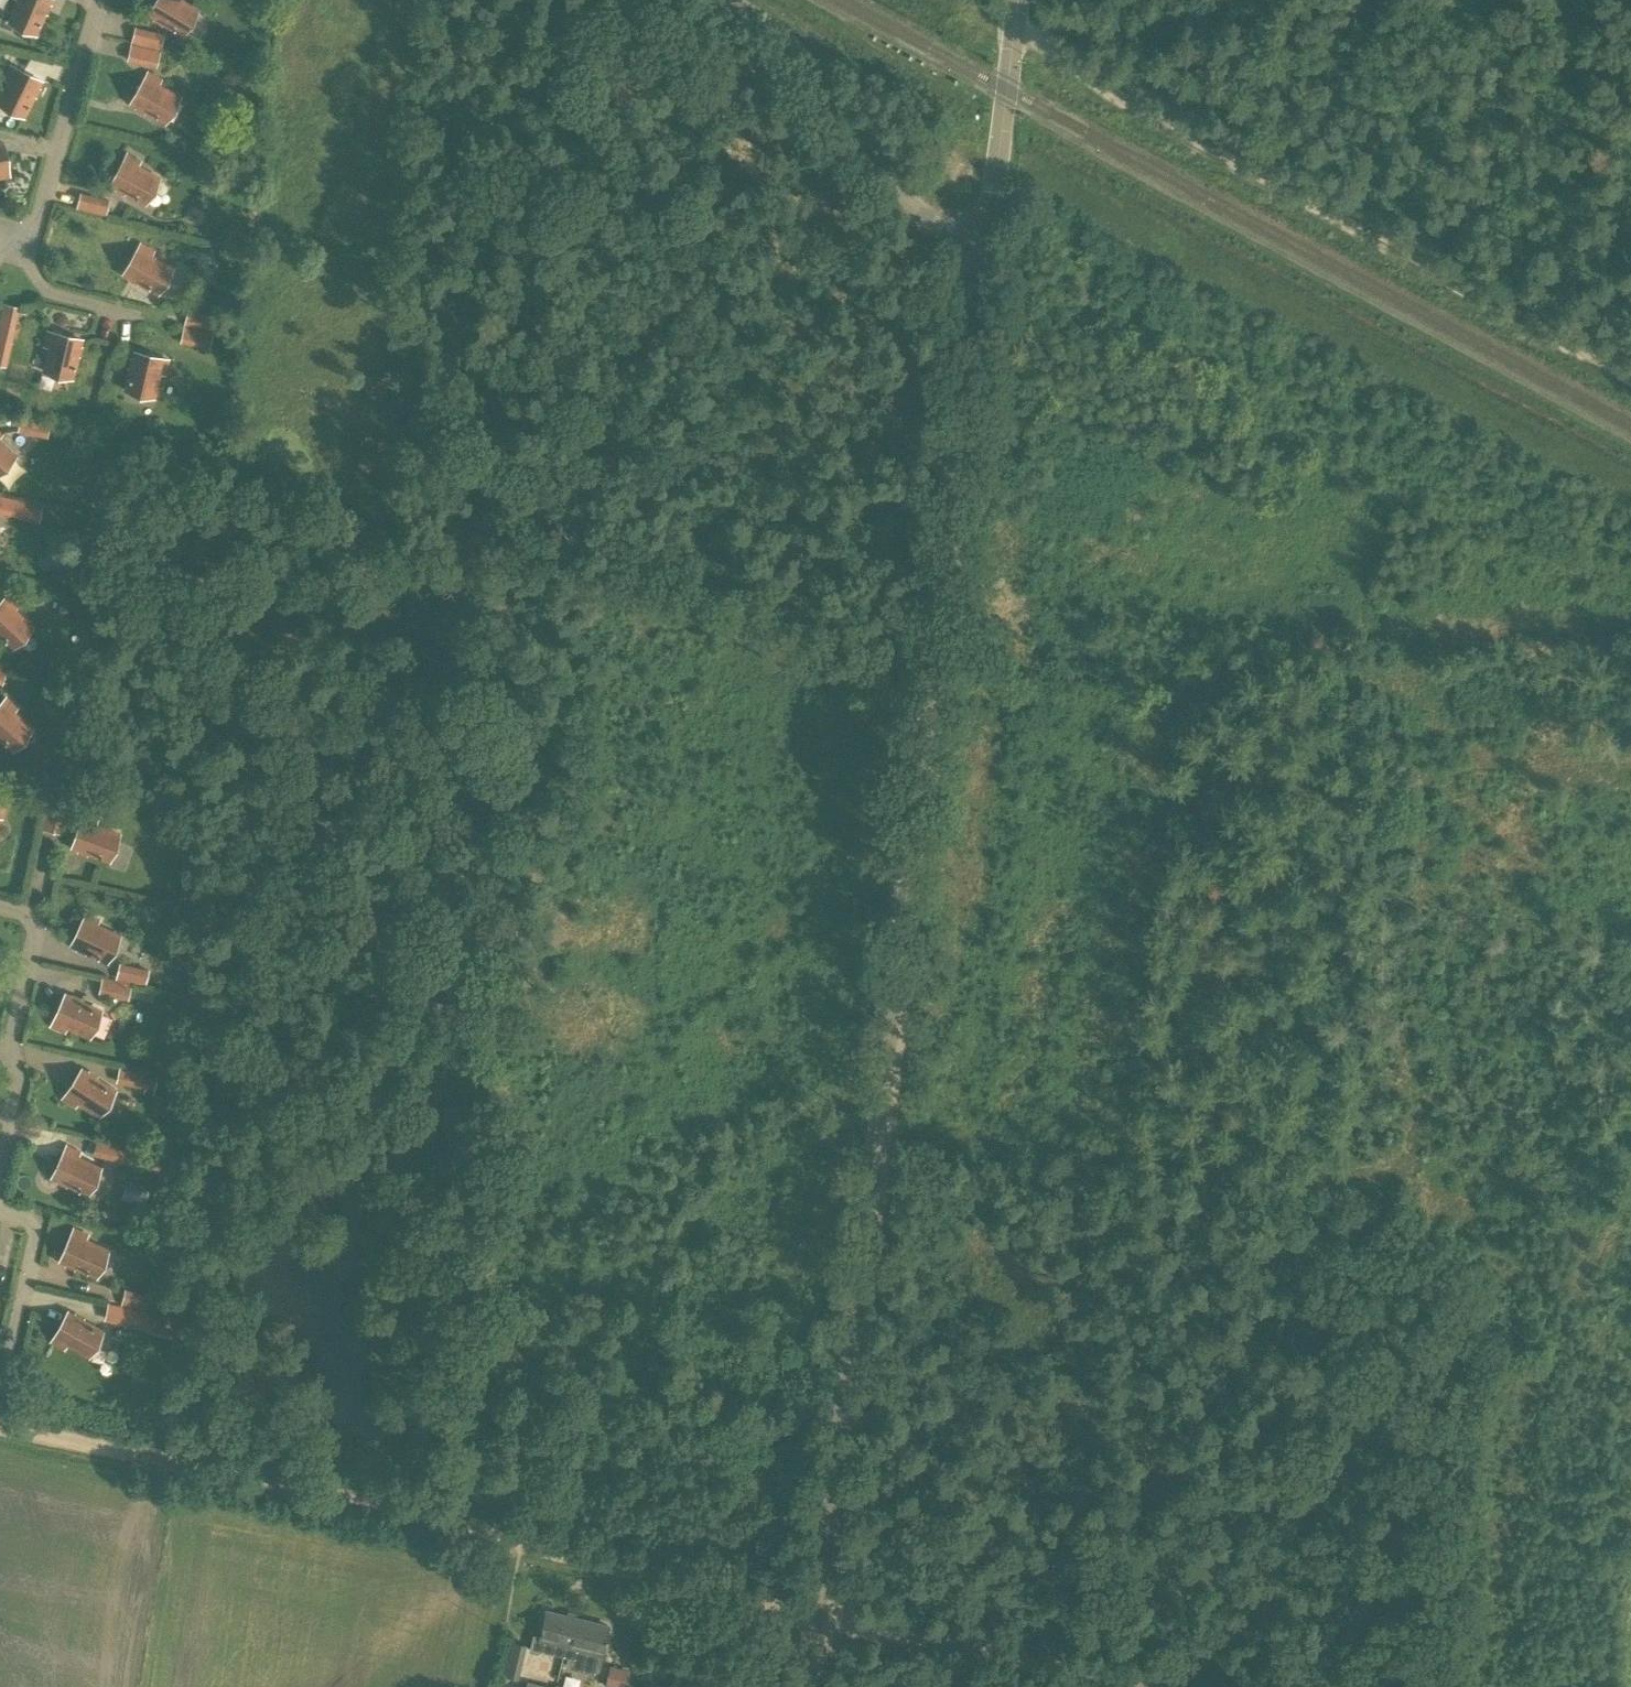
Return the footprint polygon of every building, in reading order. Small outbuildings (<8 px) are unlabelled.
[(50,0),(20,0),(10,22),(36,32),(50,0)] [(195,10),(178,0),(158,0),(151,12),(182,32),(195,10)] [(162,48),(165,35),(136,28),(133,41),(162,48)] [(158,64),(161,51),(132,45),(129,57),(158,64)] [(41,79),(12,65),(5,78),(10,80),(0,101),(0,103),(24,115),(41,79)] [(165,119),(177,98),(156,86),(159,81),(148,75),(133,101),(165,119)] [(4,142),(0,143),(0,176),(10,174),(4,142)] [(146,201),(159,178),(137,166),(139,161),(127,154),(112,183),(146,201)] [(106,214),(109,201),(81,194),(78,207),(106,214)] [(158,290),(170,268),(149,256),(151,252),(141,246),(126,272),(158,290)] [(879,287),(885,276),(870,267),(863,278),(879,287)] [(18,307),(6,305),(0,329),(0,333),(12,336),(18,307)] [(214,331),(218,315),(188,308),(184,325),(214,331)] [(210,349),(213,332),(184,326),(180,342),(210,349)] [(71,376),(79,340),(49,333),(47,344),(52,345),(46,370),(71,376)] [(163,373),(166,359),(135,351),(126,390),(152,396),(158,372),(163,373)] [(47,437),(51,420),(21,414),(17,431),(47,437)] [(14,457),(0,442),(0,470),(14,457)] [(43,506),(0,495),(0,512),(39,522),(43,506)] [(30,626),(11,609),(15,605),(6,597),(0,604),(0,632),(13,645),(30,626)] [(29,729),(11,712),(14,709),(5,700),(0,706),(0,735),(12,746),(29,729)] [(59,833),(66,804),(48,800),(42,829),(59,833)] [(111,859),(120,833),(97,825),(98,820),(85,815),(73,846),(111,859)] [(109,958),(120,933),(97,924),(99,918),(86,913),(73,943),(109,958)] [(115,980),(132,983),(132,982),(145,985),(149,969),(119,962),(116,979),(115,980)] [(115,980),(116,979),(102,976),(98,993),(128,999),(132,983),(115,980)] [(91,1035),(102,1010),(66,994),(52,1024),(66,1030),(68,1025),(91,1035)] [(153,1095),(158,1074),(120,1065),(116,1081),(144,1088),(143,1092),(153,1095)] [(102,1112),(117,1090),(84,1068),(66,1095),(78,1103),(81,1099),(102,1112)] [(124,1162),(128,1145),(96,1138),(92,1155),(124,1162)] [(89,1192),(101,1168),(79,1157),(81,1152),(68,1146),(54,1175),(89,1192)] [(98,1275),(109,1250),(86,1240),(88,1235),(75,1229),(62,1259),(98,1275)] [(151,1310),(155,1294),(125,1288),(122,1303),(151,1310)] [(147,1329),(151,1312),(121,1305),(117,1322),(147,1329)] [(90,1355),(103,1331),(69,1312),(53,1340),(65,1347),(68,1343),(90,1355)] [(601,1655),(608,1626),(547,1611),(540,1638),(534,1636),(531,1648),(567,1656),(566,1662),(570,1668),(594,1673),(597,1670),(601,1655)]
